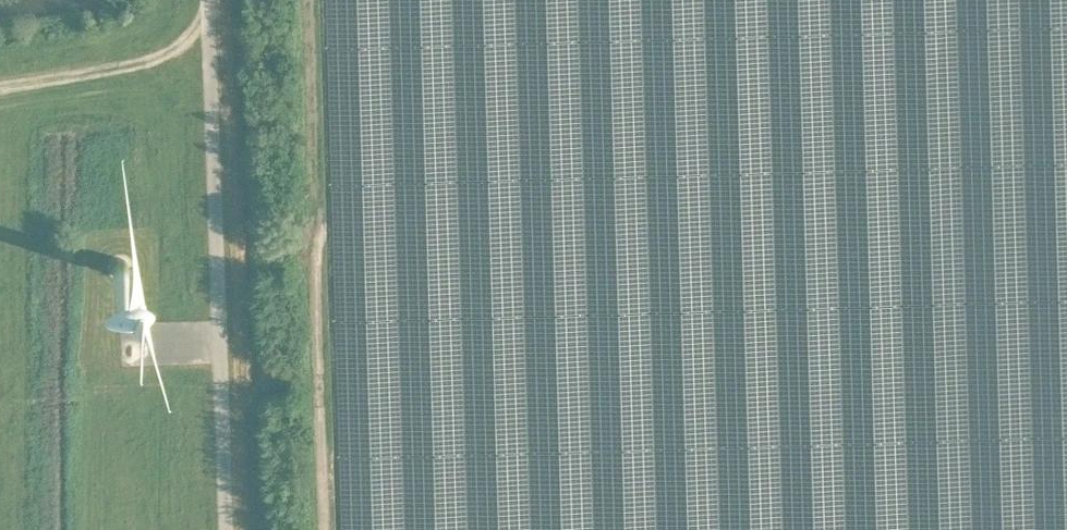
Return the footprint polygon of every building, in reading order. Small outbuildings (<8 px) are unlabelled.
[(124,266),(121,265),(119,265),(117,265),(115,266),(113,267),(112,269),(111,271),(110,274),(111,276),(112,279),(113,280),(115,282),(117,283),(119,283),(121,283),(124,282),(126,280),(127,278),(128,276),(128,274),(128,272),(127,270),(126,268),(124,266)]
